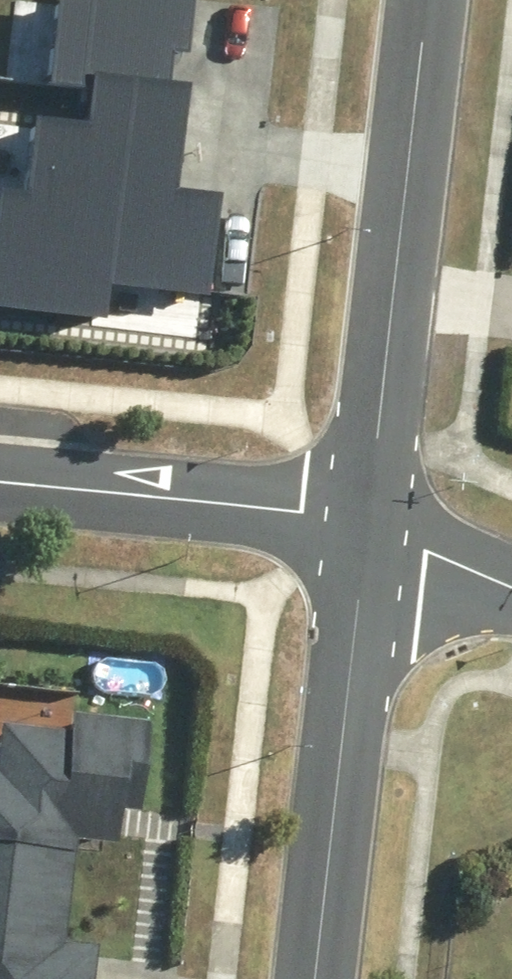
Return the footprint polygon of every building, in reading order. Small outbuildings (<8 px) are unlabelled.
[(192,0),(55,0),(45,89),(88,94),(86,115),(34,109),(26,184),(0,181),(0,303),(106,315),(110,280),(211,291),(222,194),(177,188),(189,86),(165,83),(169,46),(186,48),(192,0)] [(90,954),(57,950),(68,847),(107,851),(110,818),(129,820),(139,730),(61,722),(59,740),(0,734),(0,978),(87,978),(90,954)]
